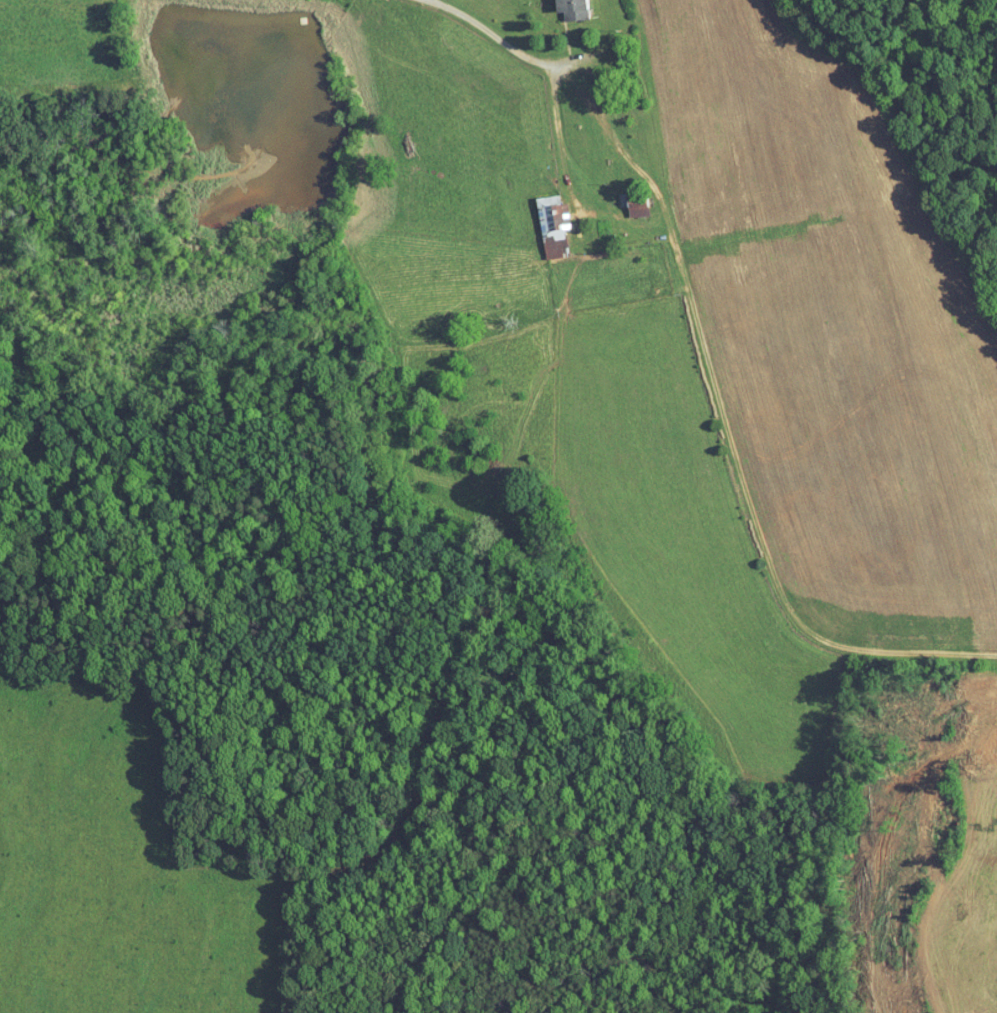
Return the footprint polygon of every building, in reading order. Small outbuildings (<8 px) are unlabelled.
[(551,3),(551,14),(574,13),(573,0),(542,0),(542,4),(551,3)] [(531,252),(553,249),(550,223),(557,222),(554,196),(547,197),(546,188),(523,191),(531,252)] [(615,210),(634,210),(634,190),(614,191),(615,210)]
